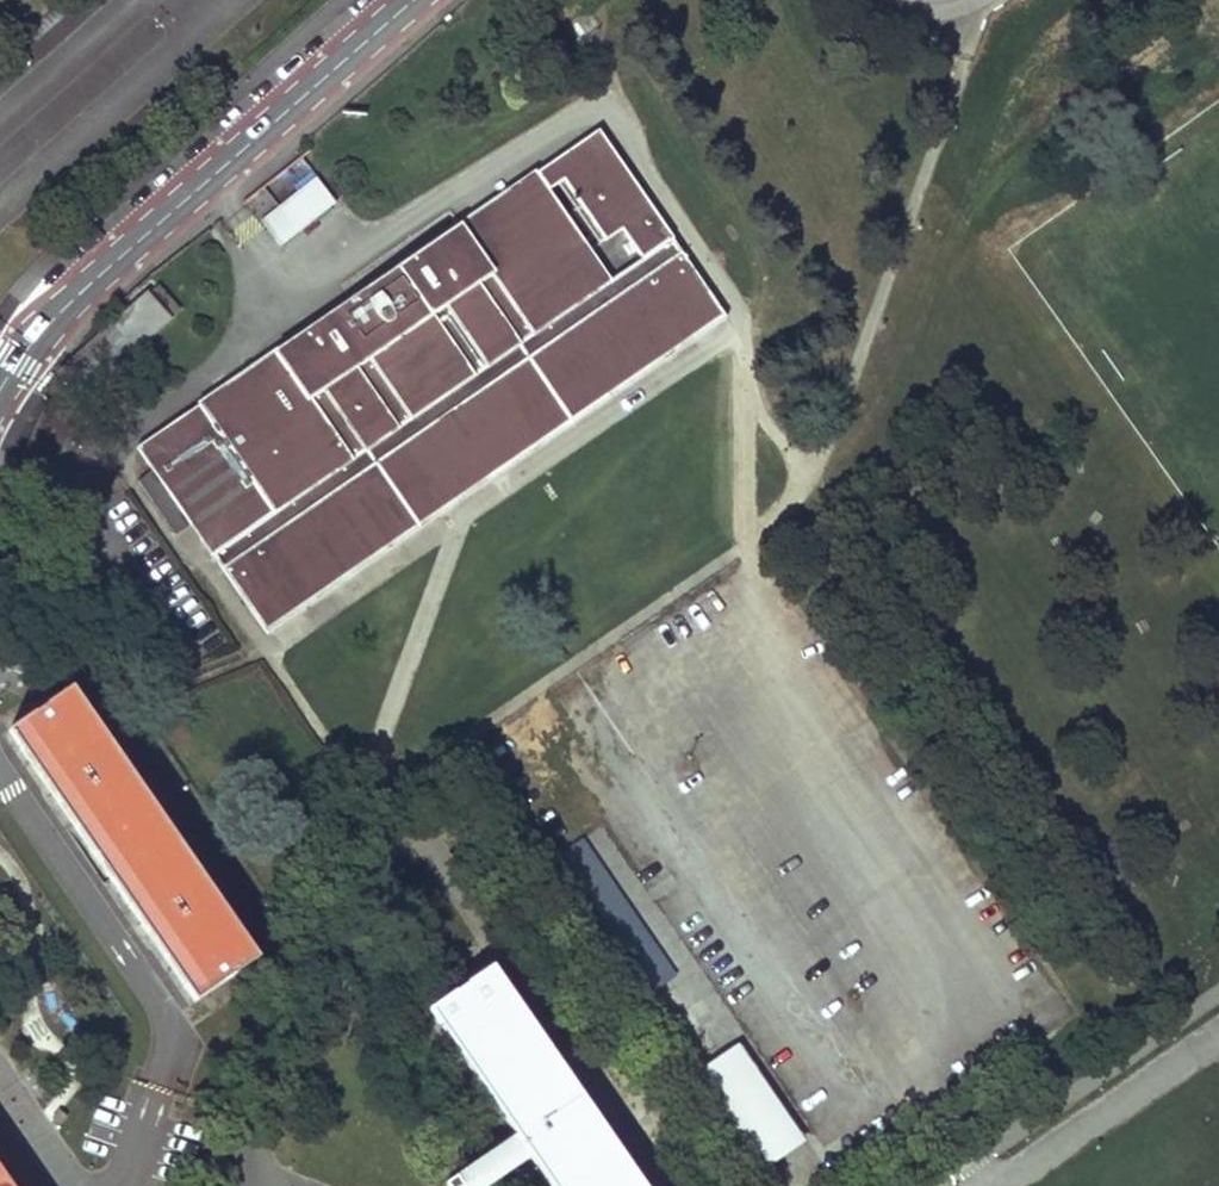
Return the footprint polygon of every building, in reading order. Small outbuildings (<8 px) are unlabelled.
[(316,322),(132,447),(148,473),(133,481),(159,521),(179,512),(262,636),(716,324),(588,138),(316,322)] [(260,219),(279,247),(336,209),(317,181),(260,219)] [(59,370),(78,395),(175,308),(148,275),(123,296),(130,306),(59,370)] [(0,736),(0,743),(183,1009),(247,964),(64,693),(0,736)] [(580,845),(566,856),(610,916),(625,905),(580,845)] [(428,1009),(551,1185),(638,1185),(487,969),(428,1009)] [(739,1067),(707,1088),(752,1154),(786,1132),(739,1067)]
